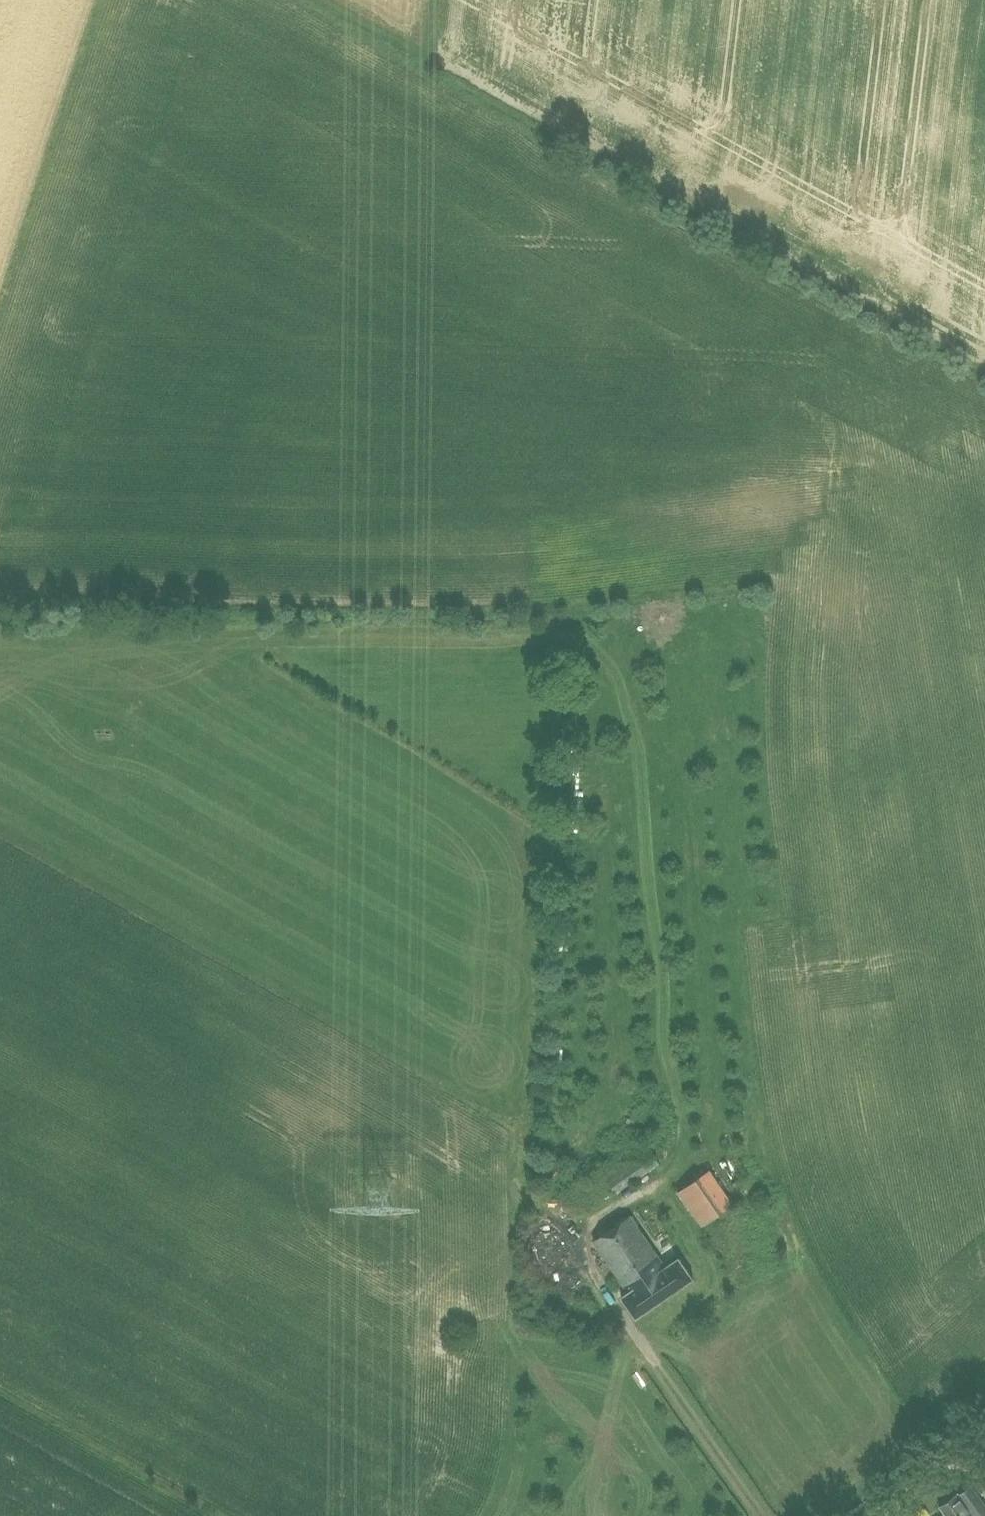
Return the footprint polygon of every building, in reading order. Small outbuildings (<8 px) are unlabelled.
[(616,1192),(634,1180),(620,1161),(603,1173),(616,1192)] [(678,1190),(702,1224),(732,1203),(709,1169),(678,1190)] [(676,1170),(665,1176),(672,1188),(683,1182),(676,1170)] [(664,1266),(630,1214),(593,1238),(628,1290),(619,1296),(634,1318),(692,1279),(678,1257),(664,1266)] [(957,1492),(940,1504),(947,1513),(943,1515),(984,1515),(984,1503),(970,1483),(957,1493),(957,1492)]
